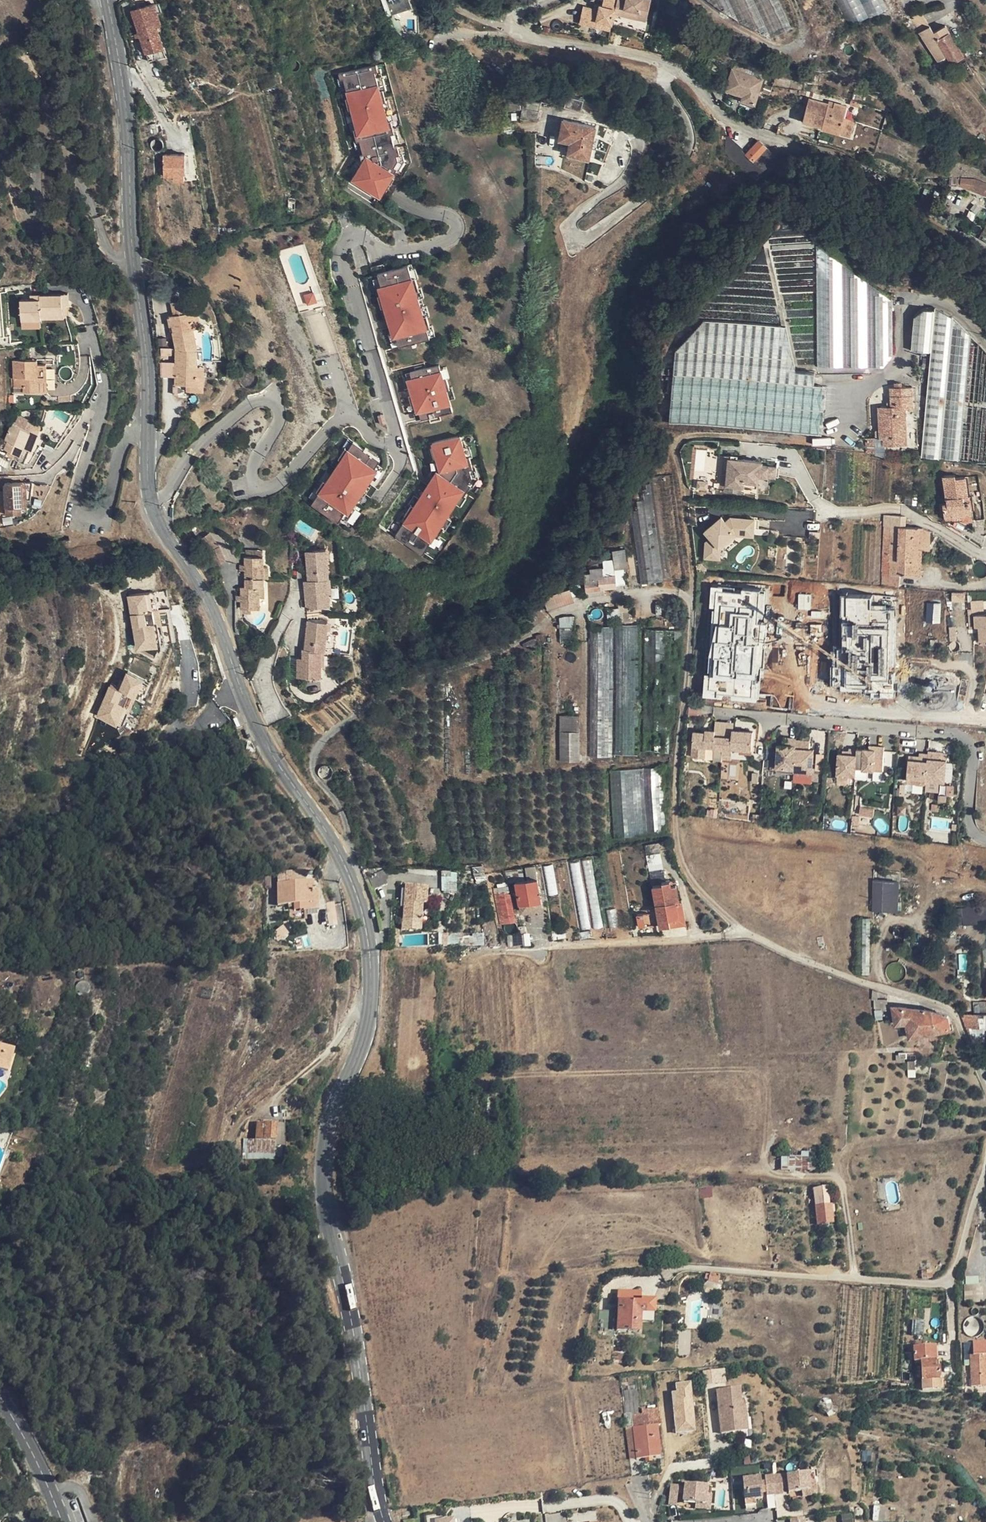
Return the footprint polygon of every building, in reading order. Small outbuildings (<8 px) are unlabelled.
[(412,8),(409,0),(386,0),(392,15),(412,8)] [(603,8),(595,6),(594,11),(584,8),(580,25),(597,28),(598,21),(613,24),(615,15),(618,0),(605,0),(603,8)] [(647,0),(618,0),(615,15),(624,17),(626,10),(641,13),(640,20),(648,21),(653,1),(647,0)] [(709,8),(725,1),(735,24),(753,16),(763,39),(791,28),(779,0),(706,0),(709,8)] [(162,23),(155,1),(132,7),(144,52),(163,47),(156,25),(162,23)] [(641,13),(626,10),(624,17),(640,20),(641,13)] [(911,19),(920,33),(930,27),(921,13),(911,19)] [(613,24),(598,21),(597,28),(612,31),(613,24)] [(930,27),(920,33),(939,62),(947,58),(951,63),(963,57),(949,33),(950,32),(946,26),(934,34),(930,27)] [(672,46),(658,41),(653,53),(667,59),(672,46)] [(345,78),(363,159),(351,182),(382,198),(401,163),(378,67),(379,65),(349,72),(348,72),(337,74),(345,78)] [(762,81),(733,70),(727,89),(744,96),(743,99),(755,103),(762,81)] [(582,111),(585,100),(568,95),(565,107),(582,111)] [(541,102),(524,99),(509,100),(509,110),(522,109),(521,116),(538,118),(541,102)] [(809,100),(803,121),(822,127),(821,128),(850,137),(855,122),(844,118),(848,107),(828,102),(828,106),(809,100)] [(590,158),(596,126),(564,119),(560,140),(571,142),(568,154),(590,158)] [(768,148),(760,140),(746,153),(733,138),(722,147),(738,165),(748,156),(753,161),(768,148)] [(186,174),(185,154),(163,155),(164,178),(174,177),(174,182),(184,182),(184,174),(186,174)] [(975,182),(972,191),(985,196),(985,186),(975,182)] [(802,234),(783,237),(794,330),(813,328),(802,234)] [(891,357),(892,300),(818,243),(816,367),(879,368),(891,357)] [(413,263),(380,272),(383,285),(379,286),(392,339),(397,338),(399,346),(431,338),(413,263)] [(305,295),(309,306),(319,302),(315,291),(305,295)] [(65,319),(69,315),(68,305),(70,305),(69,294),(63,295),(64,315),(42,317),(42,321),(65,319)] [(42,321),(42,317),(64,315),(63,295),(40,296),(41,301),(20,303),(21,323),(42,321)] [(198,311),(196,299),(183,301),(186,314),(192,312),(198,311)] [(196,366),(197,348),(194,329),(193,328),(195,327),(192,312),(186,314),(183,301),(172,303),(174,316),(168,317),(171,333),(174,333),(177,350),(176,367),(174,367),(174,375),(177,375),(176,385),(187,386),(197,386),(198,366),(196,366)] [(201,326),(198,311),(192,312),(195,327),(201,326)] [(951,321),(933,311),(927,312),(923,313),(913,321),(909,354),(928,357),(917,457),(985,461),(985,359),(951,321)] [(815,386),(816,373),(797,372),(790,336),(697,330),(677,353),(673,427),(823,436),(826,386),(815,386)] [(25,387),(25,392),(49,391),(48,365),(40,365),(31,365),(31,360),(15,360),(16,388),(25,387)] [(443,365),(406,374),(416,414),(421,412),(423,420),(441,416),(439,406),(453,403),(443,365)] [(914,452),(913,407),(909,407),(909,391),(898,391),(898,387),(893,387),(893,391),(888,392),(889,412),(875,412),(876,442),(879,442),(879,448),(903,448),(903,452),(914,452)] [(18,421),(12,437),(14,438),(10,447),(26,454),(36,429),(18,421)] [(463,434),(432,442),(438,464),(397,537),(428,554),(465,486),(455,480),(463,466),(471,464),(463,434)] [(4,444),(10,447),(14,438),(12,437),(8,436),(4,444)] [(351,513),(384,459),(352,439),(312,505),(340,522),(346,511),(351,513)] [(875,454),(874,439),(866,439),(866,452),(867,454),(875,454)] [(734,459),(721,458),(720,476),(727,476),(725,476),(725,475),(724,475),(724,473),(724,471),(725,469),(726,469),(728,469),(733,469),(734,461),(734,459)] [(774,478),(774,468),(760,467),(760,463),(734,461),(733,469),(728,469),(726,469),(725,469),(724,471),(724,473),(724,475),(725,475),(725,476),(727,476),(720,476),(719,486),(755,490),(757,477),(774,478)] [(632,510),(636,538),(642,585),(686,579),(673,474),(662,475),(651,476),(652,483),(648,483),(644,489),(645,498),(638,499),(640,509),(632,510)] [(955,476),(942,478),(946,504),(943,505),(944,519),(953,518),(953,520),(963,519),(963,514),(971,513),(970,501),(968,501),(964,478),(955,479),(955,476)] [(27,482),(10,484),(13,513),(30,512),(30,506),(27,482)] [(34,482),(27,482),(30,506),(36,505),(35,501),(34,482)] [(757,520),(707,517),(705,559),(722,560),(723,537),(756,539),(757,520)] [(913,562),(917,562),(918,528),(892,527),(889,575),(913,577),(913,562)] [(211,549),(219,546),(219,545),(208,533),(198,542),(211,556),(213,553),(211,549)] [(246,545),(246,555),(254,554),(254,545),(246,545)] [(226,560),(219,546),(211,549),(213,553),(219,564),(226,560)] [(314,556),(305,557),(307,582),(326,580),(328,580),(326,551),(314,551),(314,556)] [(247,562),(247,568),(247,577),(262,577),(264,577),(269,577),(269,567),(264,567),(263,554),(254,554),(246,555),(247,562)] [(587,590),(592,590),(604,589),(617,587),(617,584),(616,575),(616,570),(615,559),(604,560),(604,566),(599,566),(599,570),(586,573),(587,590)] [(920,577),(921,563),(917,562),(913,562),(913,577),(920,577)] [(625,583),(625,569),(616,570),(616,575),(617,584),(625,583)] [(262,584),(262,577),(247,577),(247,585),(243,585),(243,594),(244,601),(244,608),(254,608),(262,607),(261,597),(265,597),(265,585),(262,584)] [(302,582),(303,590),(308,590),(309,598),(304,599),(305,610),(328,609),(326,580),(307,582),(302,582)] [(814,585),(810,647),(869,651),(873,589),(814,585)] [(558,602),(572,599),(570,587),(538,594),(542,613),(560,609),(558,602)] [(604,595),(604,589),(592,590),(587,590),(587,593),(588,597),(604,595)] [(165,644),(156,591),(130,595),(140,649),(165,644)] [(942,621),(942,601),(928,601),(928,621),(942,621)] [(254,617),(254,608),(244,608),(244,617),(254,617)] [(975,616),(976,628),(980,628),(981,645),(985,644),(985,616),(975,616)] [(320,624),(312,622),(307,647),(323,650),(326,651),(331,622),(321,620),(320,624)] [(637,626),(615,625),(615,756),(637,755),(637,626)] [(613,627),(591,627),(590,758),(612,758),(613,627)] [(681,627),(643,627),(642,747),(671,747),(681,627)] [(303,664),(299,664),(298,675),(321,677),(323,650),(307,647),(305,647),(304,656),(303,656),(303,664)] [(144,697),(150,681),(127,672),(121,688),(111,684),(99,715),(121,724),(134,693),(144,697)] [(580,715),(560,715),(560,732),(580,732),(580,715)] [(731,733),(721,732),(720,751),(730,751),(730,747),(751,748),(752,729),(737,729),(737,730),(734,730),(734,728),(731,728),(731,733)] [(720,751),(721,732),(713,732),(713,729),(704,729),(704,731),(700,731),(692,731),(690,756),(703,757),(704,748),(712,749),(712,751),(720,752),(720,751)] [(581,762),(580,732),(560,732),(561,763),(581,762)] [(795,740),(795,738),(787,738),(787,745),(782,745),(777,745),(777,760),(782,761),(782,768),(794,769),(795,740)] [(809,740),(795,740),(794,769),(794,770),(806,771),(807,763),(813,763),(813,754),(807,754),(807,749),(809,749),(809,740)] [(883,761),(884,746),(869,745),(869,748),(864,748),(864,753),(857,752),(856,763),(863,764),(863,767),(863,769),(874,769),(874,760),(883,761)] [(848,770),(856,771),(856,767),(856,763),(857,752),(857,748),(849,748),(849,750),(849,753),(842,753),(839,753),(837,773),(848,774),(848,770)] [(886,765),(896,766),(898,751),(888,750),(886,765)] [(929,751),(929,752),(927,779),(940,779),(946,780),(947,759),(943,759),(937,758),(938,751),(929,751)] [(927,779),(929,752),(920,752),(920,755),(920,759),(910,759),(909,773),(915,774),(914,780),(927,781),(927,779)] [(668,835),(663,769),(611,772),(615,839),(668,835)] [(647,846),(654,886),(663,884),(663,882),(666,882),(659,844),(647,846)] [(594,857),(567,862),(570,886),(571,888),(574,912),(575,913),(578,936),(580,936),(581,939),(608,935),(608,938),(634,934),(634,933),(620,851),(594,856),(594,857)] [(554,940),(578,936),(575,913),(574,912),(571,888),(570,886),(567,862),(541,866),(554,940)] [(443,868),(444,889),(459,889),(458,868),(443,868)] [(374,873),(377,885),(389,883),(386,871),(374,873)] [(519,904),(525,903),(540,901),(537,879),(515,883),(519,904)] [(884,879),(874,879),(873,911),(898,913),(900,882),(884,881),(884,879)] [(661,927),(671,925),(670,920),(671,919),(680,917),(677,901),(679,900),(676,885),(672,886),(670,881),(666,882),(663,882),(663,884),(654,886),(657,908),(641,910),(641,914),(638,915),(640,926),(660,923),(661,927)] [(311,890),(311,883),(277,884),(278,905),(293,904),(293,910),(290,910),(290,920),(303,919),(303,909),(318,909),(317,890),(311,890)] [(406,886),(404,927),(423,928),(424,902),(428,902),(428,887),(406,886)] [(507,888),(493,891),(500,925),(514,923),(507,888)] [(680,917),(685,916),(682,900),(679,900),(677,901),(680,917)] [(964,908),(965,924),(985,922),(985,906),(964,908)] [(687,922),(685,916),(680,917),(671,919),(670,920),(671,925),(672,925),(687,922)] [(451,933),(441,934),(441,945),(451,945),(451,933)] [(459,945),(460,933),(451,933),(451,945),(459,945)] [(508,936),(508,946),(510,946),(522,945),(522,935),(508,936)] [(879,992),(874,990),(872,999),(874,999),(874,1007),(888,1008),(888,999),(878,999),(879,992)] [(974,1002),(974,1009),(975,1013),(962,1015),(966,1028),(985,1027),(985,1001),(974,1002)] [(951,1028),(949,1015),(935,1010),(906,1006),(893,1006),(897,1025),(907,1023),(911,1038),(951,1028)] [(3,1046),(0,1052),(0,1060),(5,1062),(11,1049),(3,1046)] [(5,1073),(18,1052),(11,1049),(5,1062),(0,1060),(0,1071),(5,1073)] [(26,1056),(18,1052),(5,1073),(16,1078),(26,1056)] [(909,1069),(916,1069),(917,1069),(917,1061),(908,1061),(908,1069),(909,1069)] [(257,1122),(255,1139),(276,1141),(276,1135),(278,1124),(257,1122)] [(285,1124),(278,1124),(276,1135),(276,1141),(276,1145),(286,1146),(285,1124)] [(274,1155),(276,1145),(276,1141),(255,1139),(245,1138),(243,1157),(271,1158),(272,1154),(274,1155)] [(783,1168),(809,1168),(809,1153),(782,1154),(783,1168)] [(819,1224),(833,1222),(831,1205),(829,1205),(824,1205),(817,1206),(819,1224)] [(711,1273),(709,1280),(709,1281),(718,1283),(720,1275),(711,1273)] [(943,1291),(907,1288),(907,1294),(903,1343),(947,1344),(947,1291),(943,1291)] [(618,1329),(636,1330),(639,1331),(641,1302),(620,1300),(618,1329)] [(970,1353),(970,1364),(971,1386),(985,1386),(985,1340),(972,1341),(972,1353),(970,1353)] [(964,1353),(970,1353),(972,1353),(972,1341),(964,1341),(964,1353)] [(938,1381),(941,1381),(940,1367),(937,1367),(936,1346),(914,1347),(915,1362),(921,1362),(922,1382),(938,1381)] [(727,1381),(726,1367),(710,1369),(711,1382),(727,1381)] [(942,1392),(941,1381),(938,1381),(922,1382),(923,1394),(942,1392)] [(742,1386),(717,1388),(721,1433),(750,1430),(748,1406),(744,1406),(742,1386)] [(635,1453),(636,1458),(645,1458),(652,1457),(660,1456),(657,1425),(660,1425),(658,1409),(642,1410),(643,1414),(632,1415),(633,1428),(635,1453)] [(630,1459),(636,1458),(635,1453),(633,1428),(628,1428),(627,1429),(630,1456),(630,1459)] [(786,1476),(788,1493),(801,1492),(805,1491),(810,1490),(809,1482),(807,1474),(786,1476)] [(772,1475),(772,1476),(775,1495),(782,1495),(782,1493),(781,1491),(780,1475),(772,1475)] [(766,1496),(775,1495),(772,1476),(771,1476),(765,1476),(766,1496)] [(759,1478),(742,1480),(742,1489),(742,1490),(744,1501),(754,1500),(755,1500),(761,1499),(759,1478)] [(815,1482),(809,1482),(810,1490),(805,1491),(801,1492),(801,1496),(801,1498),(817,1496),(815,1482)] [(683,1502),(695,1503),(705,1504),(706,1495),(707,1486),(685,1483),(683,1502)] [(669,1503),(674,1504),(677,1504),(680,1486),(672,1485),(669,1503)] [(712,1496),(706,1495),(705,1504),(695,1503),(694,1508),(710,1510),(712,1496)]
